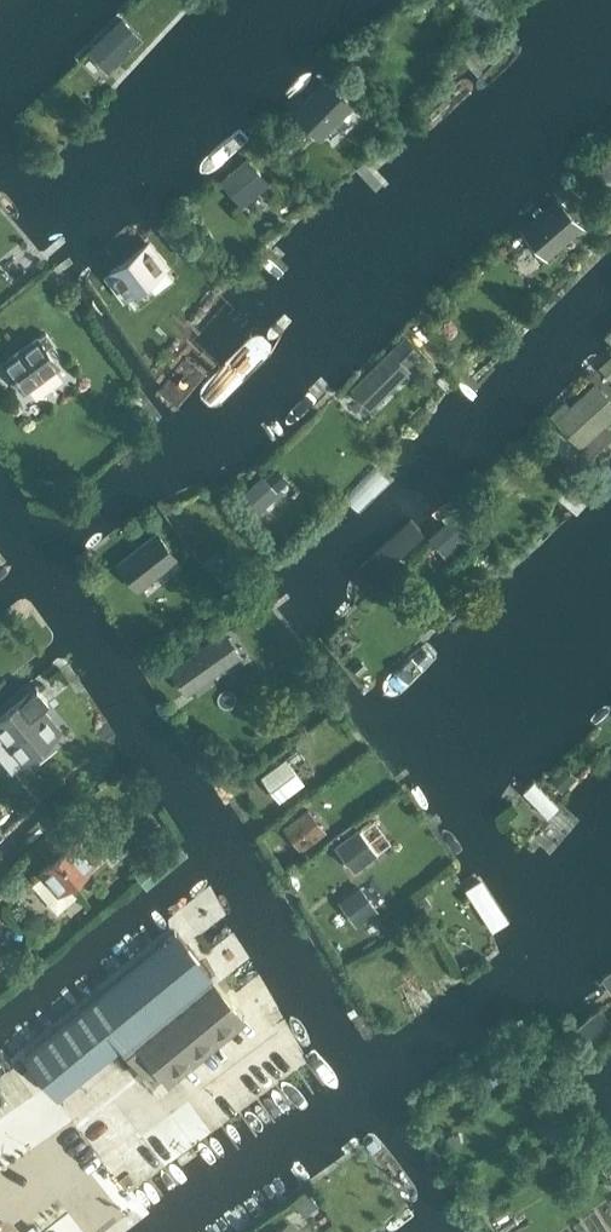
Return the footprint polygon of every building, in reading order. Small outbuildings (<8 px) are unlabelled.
[(122,58),(141,39),(122,20),(89,51),(104,67),(118,54),(122,58)] [(321,138),(354,105),(327,78),(293,110),(321,138)] [(279,125),(271,133),(292,152),(300,145),(279,125)] [(267,136),(255,146),(265,156),(276,146),(267,136)] [(589,167),(610,189),(600,198),(610,210),(610,151),(608,148),(589,167)] [(243,205),(269,182),(248,158),(222,181),(243,205)] [(566,180),(555,190),(568,205),(579,194),(566,180)] [(523,229),(551,259),(587,226),(559,196),(523,229)] [(108,273),(128,299),(174,263),(154,238),(108,273)] [(393,348),(410,365),(422,353),(405,336),(393,348)] [(57,366),(37,338),(5,362),(25,389),(57,366)] [(370,409),(410,368),(391,349),(351,390),(370,409)] [(601,367),(610,377),(610,358),(601,367)] [(610,411),(610,402),(598,388),(561,422),(578,441),(610,411)] [(261,477),(241,495),(257,513),(277,495),(261,477)] [(444,517),(429,532),(453,557),(468,541),(444,517)] [(353,573),(371,593),(426,542),(407,522),(353,573)] [(156,576),(180,556),(175,549),(176,548),(159,529),(123,558),(143,582),(153,573),(156,576)] [(214,553),(204,561),(218,580),(229,572),(214,553)] [(224,630),(169,668),(187,693),(242,655),(224,630)] [(0,716),(0,735),(21,760),(60,728),(41,705),(48,700),(37,686),(0,716)] [(285,759),(262,775),(280,799),(303,782),(285,759)] [(566,792),(581,777),(569,764),(553,779),(566,792)] [(557,797),(539,780),(530,789),(548,806),(557,797)] [(304,849),(328,831),(310,807),(286,826),(304,849)] [(59,892),(96,859),(85,847),(92,842),(78,826),(68,835),(74,841),(40,871),(59,892)] [(336,849),(354,872),(373,858),(356,834),(336,849)] [(340,903),(356,927),(376,912),(359,889),(340,903)] [(425,895),(418,899),(424,908),(431,904),(425,895)] [(164,1069),(238,1008),(178,934),(104,995),(133,1031),(164,1069)] [(610,997),(610,965),(596,976),(610,997)] [(104,995),(28,1057),(57,1093),(133,1031),(104,995)] [(592,1019),(578,1031),(590,1045),(604,1034),(592,1019)] [(503,1060),(509,1069),(518,1063),(512,1054),(503,1060)] [(459,1133),(448,1135),(450,1146),(461,1144),(459,1133)] [(559,1159),(553,1150),(544,1157),(550,1165),(559,1159)] [(289,1220),(273,1231),(298,1231),(289,1220)]
